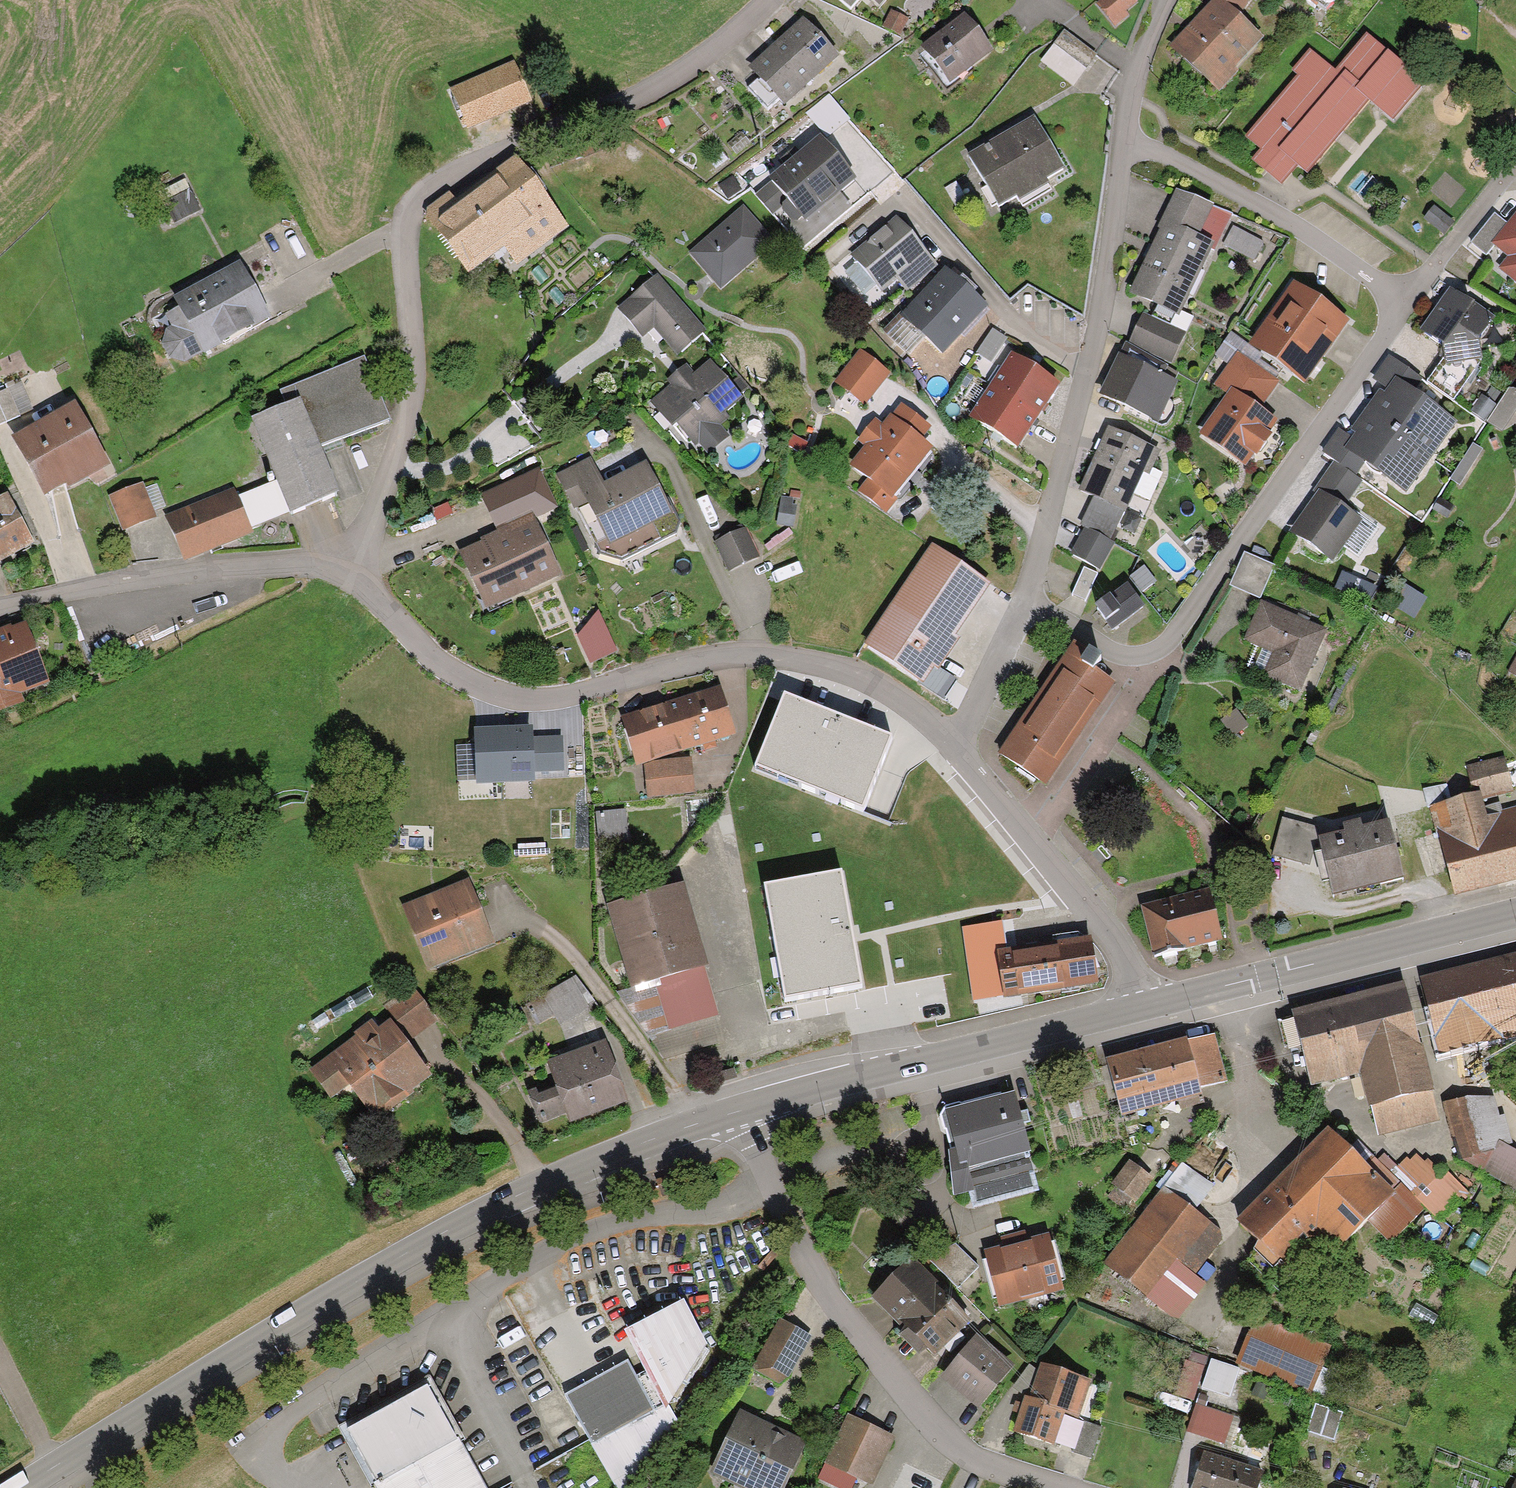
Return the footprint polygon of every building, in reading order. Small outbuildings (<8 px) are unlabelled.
[(1095,4),(1114,26),(1128,13),(1123,8),(1132,0),(1099,0),(1095,4)] [(1216,0),(1215,0),(1191,27),(1187,23),(1172,40),(1210,74),(1226,55),(1231,60),(1254,34),(1227,11),(1216,0)] [(1227,11),(1237,0),(1216,0),(1227,11)] [(905,10),(888,4),(881,22),(898,29),(905,10)] [(985,42),(961,11),(921,42),(946,73),(985,42)] [(757,70),(778,92),(782,96),(831,49),(799,16),(750,63),(757,70)] [(1294,62),(1300,67),(1246,130),(1260,142),(1251,152),(1271,169),(1280,159),(1287,165),(1295,155),(1305,163),(1365,93),(1390,113),(1420,78),(1364,31),(1332,68),(1307,47),(1294,62)] [(1085,70),(1097,56),(1064,32),(1053,47),(1085,70)] [(530,69),(477,102),(494,129),(547,96),(530,69)] [(778,92),(757,70),(744,83),(765,105),(778,92)] [(847,112),(826,88),(804,107),(825,132),(847,112)] [(988,144),(969,156),(1000,205),(1062,167),(1034,122),(991,149),(988,144)] [(820,135),(767,176),(783,195),(780,210),(788,217),(802,214),(851,171),(820,135)] [(512,225),(539,204),(511,166),(465,200),(494,238),(512,225)] [(1163,221),(1206,241),(1213,244),(1230,207),(1176,182),(1159,219),(1163,221)] [(184,185),(159,197),(170,218),(195,206),(184,185)] [(494,238),(465,200),(453,209),(441,193),(426,204),(467,258),(494,238)] [(1448,218),(1431,203),(1420,215),(1437,230),(1448,218)] [(539,204),(512,225),(526,243),(554,223),(539,204)] [(744,207),(690,251),(721,288),(774,244),(744,207)] [(1494,237),(1515,256),(1515,210),(1506,223),(1494,237)] [(1494,237),(1506,223),(1491,211),(1464,244),(1478,256),(1494,237)] [(893,271),(923,244),(895,212),(849,254),(853,259),(871,279),(877,285),(893,271)] [(1206,241),(1163,221),(1132,287),(1165,302),(1175,280),(1179,281),(1190,259),(1196,262),(1206,241)] [(1261,237),(1231,221),(1219,242),(1250,258),(1261,237)] [(923,244),(893,271),(905,284),(935,257),(923,244)] [(240,259),(174,294),(184,314),(164,328),(161,337),(169,352),(186,351),(267,307),(240,259)] [(871,279),(853,259),(842,269),(860,289),(871,279)] [(699,326),(656,273),(618,303),(639,330),(653,319),(674,345),(699,326)] [(905,317),(923,336),(937,351),(983,308),(950,274),(905,317)] [(1317,306),(1286,284),(1273,301),(1280,306),(1258,336),(1300,367),(1323,337),(1326,339),(1344,314),(1323,299),(1317,306)] [(1442,353),(1467,372),(1478,359),(1474,334),(1489,315),(1451,285),(1421,325),(1440,339),(1442,353)] [(1129,340),(1164,357),(1185,316),(1172,309),(1165,324),(1142,312),(1129,340)] [(923,336),(905,317),(901,313),(884,329),(906,352),(923,336)] [(1005,334),(988,324),(976,346),(993,356),(1005,334)] [(1236,346),(1252,357),(1257,350),(1228,330),(1213,352),(1226,361),(1236,346)] [(1164,357),(1129,340),(1122,353),(1158,371),(1164,357)] [(1226,361),(1263,387),(1273,371),(1252,357),(1236,346),(1226,361)] [(360,349),(277,382),(285,401),(298,396),(317,443),(387,415),(360,349)] [(989,380),(1034,410),(1055,379),(1010,349),(989,380)] [(1393,377),(1406,387),(1418,371),(1387,349),(1372,370),(1389,383),(1393,377)] [(887,373),(861,352),(837,381),(863,403),(887,373)] [(1158,371),(1122,353),(1104,389),(1148,410),(1156,393),(1162,396),(1171,377),(1158,371)] [(1467,372),(1442,353),(1424,375),(1450,395),(1467,372)] [(1263,387),(1226,361),(1214,379),(1229,389),(1251,404),(1263,387)] [(737,397),(710,365),(693,379),(686,370),(672,381),(676,386),(653,405),(673,428),(678,424),(696,445),(700,442),(708,452),(727,437),(717,425),(723,421),(717,413),(737,397)] [(1393,377),(1389,383),(1370,409),(1420,445),(1443,413),(1406,387),(1393,377)] [(0,381),(0,419),(21,410),(6,378),(0,381)] [(1034,410),(989,380),(968,411),(1013,442),(1034,410)] [(1506,382),(1483,417),(1501,428),(1515,404),(1515,388),(1506,382)] [(1251,404),(1229,389),(1202,430),(1241,456),(1268,415),(1251,404)] [(1490,398),(1477,389),(1465,406),(1478,415),(1490,398)] [(285,401),(250,415),(274,474),(283,498),(287,508),(335,488),(317,443),(298,396),(285,401)] [(72,403),(15,434),(43,486),(66,475),(62,464),(80,463),(98,453),(72,403)] [(933,429),(902,406),(895,416),(891,413),(881,426),(876,422),(858,445),(865,450),(850,469),(870,484),(861,495),(887,515),(898,500),(894,497),(932,447),(924,441),(933,429)] [(1347,441),(1362,453),(1397,477),(1420,445),(1370,409),(1350,436),(1347,441)] [(1077,483),(1093,491),(1121,504),(1129,487),(1142,493),(1152,471),(1145,468),(1156,443),(1107,420),(1077,483)] [(1347,441),(1350,436),(1337,427),(1322,448),(1333,456),(1351,468),(1362,453),(1347,441)] [(1481,443),(1468,435),(1446,470),(1459,477),(1481,443)] [(571,496),(600,483),(587,456),(558,470),(571,496)] [(1351,468),(1333,456),(1316,480),(1339,497),(1356,473),(1351,468)] [(600,483),(571,496),(592,540),(664,507),(643,463),(600,483)] [(550,498),(537,469),(498,486),(511,516),(550,498)] [(274,474),(234,490),(244,514),(283,498),(274,474)] [(141,477),(108,488),(119,520),(152,509),(141,477)] [(232,485),(166,512),(182,550),(247,523),(244,514),(234,490),(232,485)] [(1292,526),(1327,551),(1353,516),(1318,490),(1292,526)] [(1121,504),(1093,491),(1080,519),(1087,522),(1108,532),(1121,504)] [(793,496),(776,494),(773,519),(791,521),(793,496)] [(29,533),(8,495),(0,499),(0,549),(29,533)] [(1450,505),(1436,495),(1427,507),(1441,517),(1450,505)] [(555,568),(533,518),(500,533),(497,527),(481,534),(483,540),(459,551),(479,595),(503,584),(506,590),(555,568)] [(677,520),(618,553),(624,563),(683,530),(677,520)] [(1108,532),(1087,522),(1072,552),(1098,564),(1112,534),(1108,532)] [(745,528),(715,542),(728,570),(758,557),(745,528)] [(990,578),(940,543),(871,642),(922,677),(990,578)] [(1272,557),(1244,546),(1231,579),(1259,590),(1272,557)] [(1373,606),(1379,591),(1345,576),(1338,591),(1373,606)] [(1125,579),(1095,602),(1112,625),(1142,603),(1125,579)] [(1321,623),(1258,598),(1244,633),(1271,644),(1261,669),(1297,684),(1321,623)] [(594,669),(621,655),(604,621),(576,635),(594,669)] [(19,702),(16,695),(45,683),(21,625),(0,633),(0,709),(19,702)] [(1080,638),(1022,718),(1018,715),(997,744),(1036,772),(1107,674),(1093,664),(1101,654),(1080,638)] [(1514,642),(1502,667),(1515,674),(1515,643),(1514,642)] [(715,686),(630,711),(642,752),(727,727),(715,686)] [(890,737),(784,696),(755,769),(862,810),(890,737)] [(1243,720),(1232,706),(1221,714),(1231,728),(1243,720)] [(531,733),(474,735),(475,781),(532,779),(531,733)] [(684,753),(647,756),(650,790),(687,787),(684,753)] [(1470,788),(1471,792),(1508,783),(1501,753),(1464,762),(1470,788)] [(1429,799),(1448,794),(1445,779),(1418,785),(1422,800),(1429,799)] [(1448,794),(1429,799),(1436,823),(1476,813),(1471,792),(1470,788),(1448,794)] [(623,829),(622,804),(596,806),(598,830),(623,829)] [(1476,813),(1436,823),(1450,885),(1515,869),(1515,804),(1476,813)] [(1309,820),(1277,812),(1268,847),(1300,855),(1309,820)] [(1341,829),(1316,835),(1328,889),(1401,873),(1389,817),(1361,823),(1359,814),(1339,819),(1341,829)] [(840,873),(766,888),(788,1000),(862,985),(840,873)] [(463,879),(409,900),(416,919),(411,921),(418,939),(423,937),(430,956),(485,936),(463,879)] [(677,880),(609,899),(615,922),(624,920),(640,978),(654,974),(695,963),(700,962),(677,880)] [(1208,888),(1137,902),(1149,958),(1219,944),(1208,888)] [(997,949),(1006,947),(1002,920),(962,926),(973,1001),(1004,995),(997,949)] [(1006,947),(997,949),(1004,995),(1004,996),(1099,982),(1092,934),(1056,939),(1057,944),(1012,951),(1010,947),(1006,947)] [(1499,1032),(1515,1028),(1515,957),(1481,965),(1499,1032)] [(654,974),(667,1022),(708,1010),(695,963),(654,974)] [(1499,1032),(1481,965),(1420,978),(1433,1037),(1441,1048),(1499,1032)] [(573,970),(523,1000),(533,1017),(551,1006),(558,1016),(582,1001),(579,996),(586,991),(573,970)] [(667,1022),(654,974),(640,978),(617,989),(644,1029),(667,1022)] [(428,1008),(407,979),(382,998),(403,1026),(428,1008)] [(1361,1072),(1424,1059),(1406,979),(1344,993),(1360,1067),(1361,1072)] [(1294,1010),(1300,1037),(1309,1079),(1360,1067),(1344,993),(1293,1004),(1294,1010)] [(1300,1037),(1294,1010),(1275,1014),(1281,1041),(1300,1037)] [(368,1022),(311,1063),(333,1093),(351,1080),(366,1101),(397,1079),(402,1086),(423,1071),(386,1020),(373,1030),(368,1022)] [(1151,1043),(1161,1091),(1175,1088),(1179,1103),(1201,1098),(1198,1081),(1222,1076),(1213,1030),(1151,1043)] [(556,1082),(530,1092),(537,1113),(564,1103),(568,1112),(620,1094),(600,1038),(547,1057),(556,1082)] [(1161,1091),(1151,1043),(1107,1051),(1117,1100),(1161,1091)] [(1424,1059),(1361,1072),(1372,1119),(1434,1105),(1424,1059)] [(733,1069),(717,1074),(720,1084),(736,1079),(733,1069)] [(1482,1146),(1466,1090),(1443,1097),(1456,1152),(1482,1146)] [(1466,1090),(1482,1146),(1503,1141),(1488,1093),(1466,1090)] [(1011,1091),(946,1107),(968,1199),(1033,1184),(1011,1091)] [(1424,1202),(1388,1166),(1373,1152),(1362,1163),(1326,1127),(1273,1179),(1318,1222),(1311,1229),(1331,1248),(1366,1213),(1389,1236),(1424,1202)] [(1456,1152),(1515,1185),(1515,1148),(1503,1141),(1482,1146),(1456,1152)] [(1388,1166),(1424,1202),(1433,1211),(1458,1185),(1424,1152),(1418,1158),(1410,1151),(1406,1156),(1402,1152),(1388,1166)] [(1147,1171),(1131,1157),(1116,1173),(1133,1187),(1147,1171)] [(1211,1180),(1177,1160),(1161,1180),(1194,1207),(1211,1180)] [(674,1174),(656,1180),(659,1190),(677,1184),(674,1174)] [(1260,1240),(1281,1260),(1311,1229),(1318,1222),(1273,1179),(1236,1218),(1260,1240)] [(1194,1207),(1161,1180),(1128,1220),(1137,1227),(1109,1260),(1144,1290),(1173,1255),(1189,1267),(1215,1236),(1197,1221),(1203,1215),(1194,1207)] [(1045,1233),(984,1248),(996,1295),(1057,1280),(1045,1233)] [(974,1259),(953,1235),(922,1249),(953,1281),(974,1259)] [(1281,1260),(1260,1240),(1245,1256),(1270,1280),(1285,1265),(1281,1260)] [(966,1310),(910,1255),(875,1291),(930,1346),(966,1310)] [(633,1374),(651,1404),(666,1402),(702,1343),(683,1298),(625,1330),(644,1368),(633,1374)] [(1323,1341),(1254,1312),(1234,1358),(1303,1387),(1323,1341)] [(812,1333),(778,1313),(749,1362),(784,1382),(812,1333)] [(1008,1364),(975,1332),(942,1366),(975,1398),(1008,1364)] [(1199,1355),(1180,1348),(1166,1385),(1185,1393),(1199,1355)] [(1038,1366),(1028,1391),(1014,1426),(1048,1440),(1061,1408),(1072,1412),(1087,1376),(1042,1357),(1038,1366)] [(1239,1367),(1211,1357),(1200,1389),(1228,1398),(1239,1367)] [(1028,1391),(1038,1366),(1026,1361),(1016,1386),(1028,1391)] [(651,1404),(633,1374),(576,1407),(592,1438),(651,1404)] [(342,1423),(344,1429),(379,1487),(485,1487),(425,1378),(342,1423)] [(1233,1412),(1194,1398),(1183,1426),(1242,1448),(1248,1433),(1228,1426),(1233,1412)] [(1341,1407),(1313,1398),(1303,1425),(1331,1434),(1341,1407)] [(592,1438),(617,1487),(623,1487),(637,1464),(666,1402),(651,1404),(592,1438)] [(799,1439),(738,1409),(711,1465),(731,1475),(736,1466),(770,1482),(780,1462),(786,1465),(799,1439)] [(887,1432),(841,1411),(822,1453),(868,1473),(887,1432)] [(1098,1419),(1081,1413),(1071,1441),(1088,1447),(1098,1419)] [(1201,1449),(1189,1483),(1202,1487),(1253,1487),(1259,1469),(1201,1449)]
